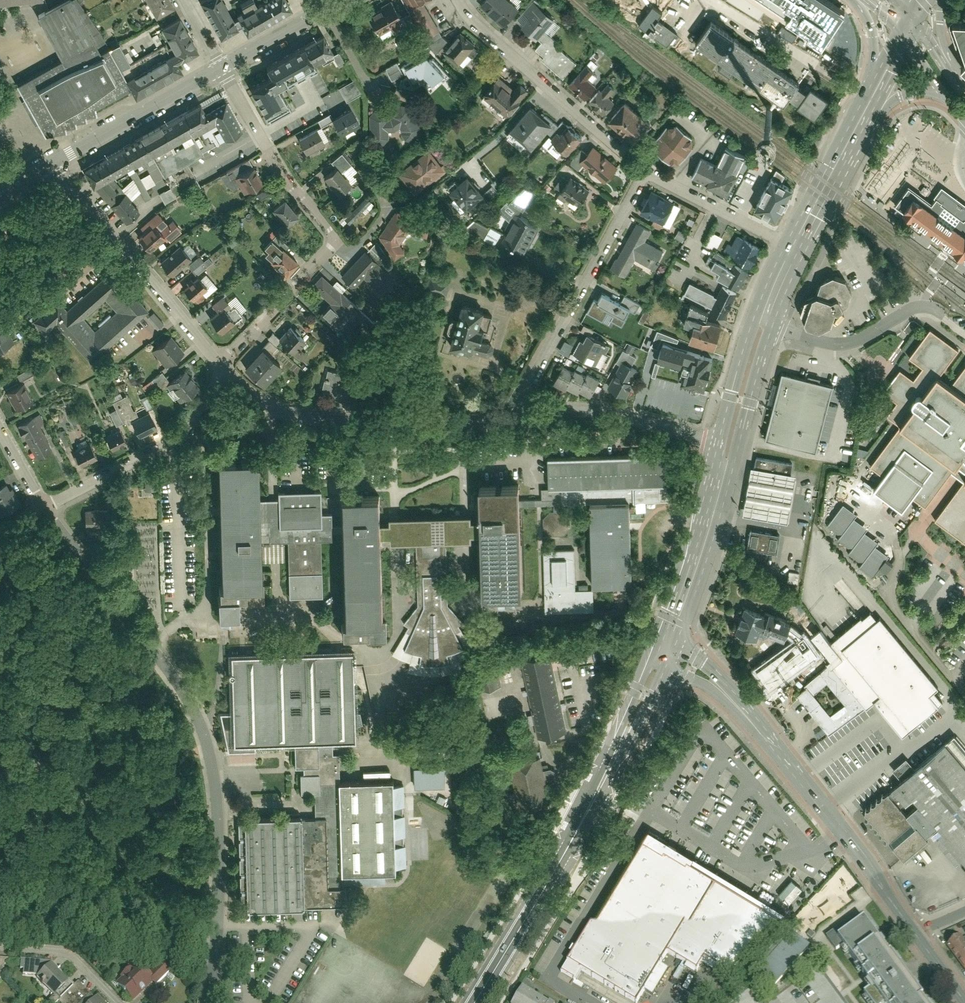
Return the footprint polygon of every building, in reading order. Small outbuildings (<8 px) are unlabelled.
[(99,39),(76,0),(65,0),(40,15),(62,58),(99,39)] [(173,7),(169,0),(148,0),(156,16),(173,7)] [(220,0),(198,0),(197,1),(218,39),(239,27),(234,18),(231,20),(220,0)] [(243,34),(289,10),(283,0),(267,0),(234,18),(239,27),(243,34)] [(416,24),(427,17),(419,3),(424,0),(402,0),(416,24)] [(504,23),(518,6),(511,0),(489,0),(484,6),(504,23)] [(792,16),(788,20),(825,44),(847,11),(831,0),(768,0),(792,16)] [(535,39),(553,19),(534,2),(516,22),(535,39)] [(401,19),(393,5),(369,19),(377,33),(401,19)] [(653,7),(639,25),(668,46),(677,33),(658,19),(662,14),(653,7)] [(158,28),(167,44),(177,63),(196,52),(177,18),(158,28)] [(793,107),(811,119),(825,99),(806,85),(801,92),(792,85),(794,82),(707,21),(692,43),(719,62),(716,65),(728,73),(730,69),(780,104),(785,98),(794,104),(793,107)] [(964,56),(964,22),(955,21),(964,56)] [(542,59),(563,77),(576,63),(554,45),(557,42),(545,32),(538,39),(542,42),(536,49),(545,56),(542,59)] [(446,51),(457,62),(471,47),(460,37),(446,51)] [(121,44),(106,51),(99,39),(62,58),(17,81),(45,132),(62,129),(62,123),(73,123),(73,117),(83,117),(83,111),(95,111),(95,105),(130,86),(122,72),(133,66),(121,44)] [(336,55),(329,42),(270,74),(274,83),(255,93),(269,119),(285,110),(276,93),(319,70),(331,63),(329,59),(336,55)] [(133,66),(122,72),(130,86),(131,95),(180,68),(177,63),(167,44),(133,66)] [(819,59),(827,63),(831,55),(823,51),(819,59)] [(415,64),(433,85),(447,74),(429,53),(415,64)] [(566,84),(583,99),(594,86),(588,81),(595,73),(587,66),(580,75),(576,72),(566,84)] [(507,115),(529,92),(519,83),(515,87),(502,74),(483,94),(507,115)] [(344,106),(342,103),(360,94),(354,80),(323,94),(331,112),(344,106)] [(585,102),(601,116),(613,101),(609,97),(615,89),(608,83),(602,91),(597,87),(585,102)] [(223,91),(139,137),(151,159),(160,175),(188,160),(244,129),(223,91)] [(638,112),(625,101),(609,120),(622,131),(638,112)] [(551,123),(531,106),(510,132),(531,148),(551,123)] [(341,133),(359,123),(351,109),(333,119),(341,133)] [(385,115),(370,116),(371,141),(386,140),(386,134),(395,134),(401,130),(409,143),(422,135),(406,109),(393,116),(385,121),(385,115)] [(651,123),(638,112),(622,131),(635,142),(651,123)] [(674,124),(653,148),(675,167),(696,143),(674,124)] [(567,154),(580,138),(567,126),(553,142),(567,154)] [(324,141),(317,129),(299,140),(306,152),(324,141)] [(151,159),(139,137),(77,171),(89,193),(94,191),(115,179),(151,159)] [(700,158),(690,177),(724,193),(742,156),(725,148),(717,166),(700,158)] [(582,161),(604,180),(614,168),(593,149),(582,161)] [(431,152),(401,174),(417,194),(446,172),(431,152)] [(247,169),(235,176),(244,193),(257,186),(247,169)] [(323,179),(336,195),(348,185),(336,169),(323,179)] [(467,208),(483,194),(467,176),(459,184),(455,179),(448,186),(467,208)] [(560,191),(578,204),(587,190),(570,177),(560,191)] [(115,179),(94,191),(126,224),(143,208),(115,179)] [(776,220),(791,191),(772,181),(757,210),(776,220)] [(163,201),(172,196),(168,187),(158,193),(163,201)] [(258,198),(269,193),(267,188),(256,194),(258,198)] [(895,208),(964,261),(964,211),(936,189),(926,203),(909,190),(895,208)] [(648,213),(669,225),(679,206),(659,194),(648,213)] [(366,197),(343,220),(350,228),(374,205),(366,197)] [(283,199),(270,209),(283,227),(297,217),(283,199)] [(395,215),(379,235),(391,255),(415,229),(395,215)] [(504,241),(525,251),(538,225),(517,215),(504,241)] [(494,243),(500,231),(472,218),(466,230),(494,243)] [(650,230),(637,223),(616,264),(629,270),(635,259),(654,268),(664,250),(645,240),(650,230)] [(154,225),(137,238),(147,251),(164,238),(154,225)] [(702,243),(714,250),(721,236),(710,230),(702,243)] [(262,254),(285,276),(298,262),(281,246),(279,249),(269,239),(262,247),(266,250),(262,254)] [(731,258),(750,268),(760,248),(741,239),(731,258)] [(188,259),(179,246),(158,262),(168,275),(188,259)] [(396,279),(366,251),(342,276),(355,288),(365,277),(382,293),(396,279)] [(713,276),(738,290),(748,271),(715,254),(708,267),(716,272),(713,276)] [(195,275),(212,262),(208,256),(202,261),(198,255),(186,264),(195,275)] [(149,312),(114,272),(73,307),(68,302),(53,315),(93,361),(149,312)] [(800,310),(806,323),(818,327),(829,322),(834,310),(842,307),(841,303),(849,301),(852,291),(846,279),(834,274),(823,279),(817,294),(815,293),(805,298),(800,310)] [(429,276),(427,291),(447,294),(449,280),(429,276)] [(197,277),(182,289),(191,300),(206,288),(197,277)] [(335,330),(357,306),(326,278),(316,289),(331,303),(319,316),(335,330)] [(705,303),(709,295),(710,293),(690,283),(685,293),(705,304),(705,303)] [(710,311),(724,317),(735,293),(722,287),(717,298),(709,295),(705,303),(712,305),(710,311)] [(626,316),(630,307),(602,293),(598,301),(594,299),(587,312),(609,323),(611,320),(622,326),(627,317),(626,316)] [(690,339),(714,346),(721,324),(706,320),(708,312),(691,303),(687,314),(683,313),(680,321),(694,325),(690,339)] [(220,305),(204,318),(216,333),(232,320),(220,305)] [(482,313),(460,306),(455,321),(450,319),(446,332),(452,334),(448,346),(467,353),(472,338),(480,340),(483,330),(477,328),(482,313)] [(146,317),(157,329),(164,322),(153,311),(146,317)] [(304,339),(294,328),(281,339),(291,350),(304,339)] [(901,368),(892,380),(884,391),(897,401),(887,414),(900,424),(869,466),(882,476),(874,487),(903,508),(912,495),(926,505),(952,470),(958,475),(964,479),(935,518),(964,540),(964,365),(951,384),(939,375),(959,349),(931,328),(910,356),(923,366),(914,378),(901,368)] [(584,333),(572,353),(589,363),(601,342),(584,333)] [(180,354),(167,339),(155,349),(168,364),(180,354)] [(690,361),(693,352),(663,343),(659,358),(680,364),(682,358),(690,361)] [(276,364),(261,349),(243,368),(258,383),(276,364)] [(622,360),(633,366),(637,358),(625,351),(619,362),(621,363),(622,360)] [(683,383),(703,389),(712,359),(703,356),(704,355),(693,352),(690,361),(683,383)] [(621,363),(607,387),(624,396),(631,383),(629,382),(636,368),(633,366),(622,360),(621,363)] [(592,395),(601,379),(589,373),(587,376),(577,371),(575,373),(563,367),(554,384),(565,390),(567,386),(579,392),(581,389),(592,395)] [(29,368),(16,374),(19,381),(32,374),(29,368)] [(161,371),(151,378),(155,384),(165,377),(161,371)] [(168,382),(184,401),(197,391),(181,371),(168,382)] [(327,371),(323,392),(349,396),(352,375),(327,371)] [(832,384),(783,372),(766,437),(816,450),(832,384)] [(18,384),(5,391),(17,412),(30,405),(18,384)] [(156,428),(149,413),(139,418),(135,409),(133,410),(126,396),(113,402),(123,422),(128,420),(130,424),(133,422),(140,436),(156,428)] [(33,416),(17,425),(34,459),(51,450),(33,416)] [(127,442),(122,430),(107,437),(112,449),(127,442)] [(96,456),(89,443),(72,452),(79,465),(96,456)] [(793,463),(758,457),(756,468),(791,475),(793,463)] [(594,611),(594,588),(630,587),(628,505),(667,504),(666,458),(547,460),(548,497),(518,497),(518,482),(476,483),(476,518),(470,518),(470,513),(379,514),(379,493),(337,494),(338,523),(330,523),(330,513),(320,513),(319,504),(277,505),(277,515),(257,515),(256,460),(218,461),(220,598),(215,598),(215,616),(232,616),(232,598),(242,597),(242,607),(260,607),(259,543),(283,543),(284,574),(289,574),(290,597),(320,597),(320,573),(320,542),(329,541),(329,533),(338,533),(339,634),(365,634),(365,644),(385,644),(385,623),(381,623),(379,538),(388,538),(388,543),(413,543),(414,605),(402,633),(391,654),(408,663),(407,673),(432,677),(448,676),(462,672),(458,662),(476,654),(458,627),(462,622),(446,604),(445,542),(469,542),(469,536),(479,536),(480,594),(520,594),(519,509),(588,508),(589,583),(577,584),(577,549),(544,550),(546,612),(594,611)] [(756,468),(751,467),(742,514),(787,522),(795,475),(791,475),(756,468)] [(156,490),(155,477),(144,477),(145,490),(156,490)] [(1,516),(16,507),(2,483),(0,484),(0,514),(1,516)] [(843,502),(827,525),(840,534),(837,538),(851,548),(847,553),(860,562),(858,566),(872,576),(888,554),(875,544),(877,540),(864,530),(867,526),(853,516),(856,511),(843,502)] [(109,529),(108,509),(85,510),(86,530),(109,529)] [(776,554),(780,536),(751,530),(747,548),(776,554)] [(788,571),(786,581),(797,583),(799,573),(788,571)] [(742,606),(733,629),(754,638),(759,627),(781,636),(788,621),(765,612),(763,615),(742,606)] [(875,702),(902,735),(943,702),(934,691),(938,687),(880,617),(877,620),(873,615),(871,612),(862,619),(861,617),(831,642),(820,628),(808,638),(829,665),(865,708),(866,709),(875,702)] [(764,676),(783,656),(774,648),(756,668),(764,676)] [(524,655),(540,734),(569,729),(553,649),(524,655)] [(486,662),(495,661),(493,650),(485,651),(486,662)] [(352,655),(236,658),(238,716),(226,717),(230,754),(243,754),(262,753),(262,745),(292,744),(293,769),(301,769),(301,771),(302,794),(315,793),(315,802),(315,814),(253,816),(255,909),(306,908),(306,903),(345,902),(345,885),(385,884),(384,869),(396,869),(393,781),(340,783),(339,755),(332,755),(332,739),(354,738),(352,655)] [(482,665),(485,688),(500,686),(497,663),(482,665)] [(803,702),(804,700),(810,708),(809,709),(829,734),(865,708),(829,665),(805,685),(807,688),(799,694),(801,697),(800,698),(803,702)] [(953,734),(915,767),(906,757),(892,768),(900,780),(863,811),(902,856),(927,835),(964,878),(964,747),(953,734)] [(538,748),(508,753),(518,811),(548,806),(542,771),(549,769),(552,766),(551,760),(547,759),(540,760),(538,748)] [(563,967),(620,1002),(638,1002),(670,952),(699,969),(705,959),(732,976),(778,902),(651,824),(563,967)] [(791,879),(777,893),(787,903),(801,889),(791,879)] [(861,914),(826,940),(836,954),(844,948),(873,988),(865,994),(871,1002),(925,1002),(861,914)] [(780,984),(811,948),(791,931),(759,967),(780,984)] [(947,945),(964,970),(964,944),(959,936),(947,945)] [(39,978),(57,997),(71,984),(54,965),(39,978)] [(134,970),(118,985),(129,997),(145,983),(134,970)] [(513,1002),(550,1002),(522,987),(513,1002)]
